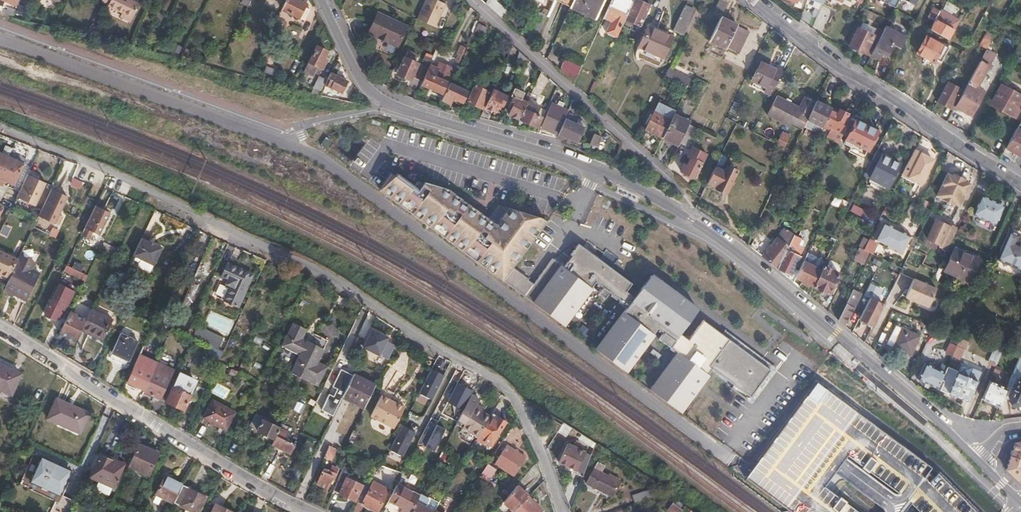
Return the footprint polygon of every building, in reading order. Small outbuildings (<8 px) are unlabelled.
[(4,3),(16,8),(19,0),(5,0),(4,3)] [(109,3),(108,6),(123,13),(121,17),(129,21),(138,4),(130,0),(103,0),(109,3)] [(258,0),(250,0),(245,10),(253,14),(260,1),(258,0)] [(301,0),(285,0),(281,7),(298,16),(304,6),(305,2),(301,0)] [(445,3),(439,0),(425,0),(417,18),(435,26),(445,3)] [(507,9),(498,0),(486,0),(485,2),(503,19),(507,9)] [(569,6),(597,18),(605,0),(572,0),(569,6)] [(624,19),(632,0),(631,0),(611,0),(604,16),(611,19),(606,30),(617,35),(624,19)] [(649,4),(641,0),(632,0),(624,19),(639,26),(649,4)] [(721,16),(729,0),(720,0),(714,12),(721,16)] [(822,3),(837,10),(842,0),(823,0),(822,3)] [(683,34),(695,9),(684,4),(672,29),(683,34)] [(304,6),(298,16),(303,18),(308,8),(304,6)] [(930,16),(935,19),(940,10),(934,7),(930,16)] [(406,25),(378,11),(368,32),(397,45),(406,25)] [(539,11),(527,40),(533,45),(546,14),(539,11)] [(726,46),(737,23),(721,16),(710,38),(726,46)] [(930,29),(948,38),(952,28),(935,19),(930,29)] [(872,34),(875,28),(861,21),(858,27),(872,34)] [(749,30),(737,23),(726,46),(689,120),(701,126),(749,30)] [(91,24),(86,33),(98,36),(102,28),(91,24)] [(670,36),(647,25),(635,50),(659,62),(670,36)] [(905,37),(885,25),(882,31),(870,55),(878,59),(881,53),(886,55),(891,44),(899,49),(905,37)] [(484,30),(475,26),(472,31),(481,35),(484,30)] [(848,45),(870,56),(870,55),(882,31),(876,27),(875,28),(872,34),(858,27),(848,45)] [(513,45),(497,31),(493,41),(510,52),(513,45)] [(949,47),(926,35),(917,52),(934,62),(936,58),(941,61),(949,47)] [(323,57),(326,51),(316,45),(303,68),(312,72),(313,69),(319,72),(326,58),(323,57)] [(398,73),(411,79),(417,63),(413,61),(417,54),(409,50),(398,73)] [(980,60),(952,110),(970,121),(983,97),(974,92),(989,66),(980,60)] [(434,75),(446,81),(452,67),(439,61),(436,67),(437,67),(434,75)] [(573,82),(576,76),(569,70),(572,65),(568,61),(559,69),(573,82)] [(770,94),(784,68),(780,66),(778,70),(761,61),(752,79),(755,81),(752,85),(770,94)] [(423,77),(428,66),(421,63),(416,74),(423,77)] [(436,67),(429,64),(428,66),(423,77),(421,83),(441,92),(446,81),(434,75),(437,67),(436,67)] [(687,85),(691,77),(668,66),(664,74),(682,83),(687,85)] [(329,71),(322,83),(338,92),(345,80),(329,71)] [(548,77),(540,74),(536,83),(544,87),(548,77)] [(947,80),(937,100),(951,108),(961,88),(947,80)] [(449,82),(441,98),(450,102),(451,99),(461,103),(466,90),(449,82)] [(473,83),(465,100),(481,107),(488,91),(473,83)] [(494,84),(479,117),(488,119),(492,110),(494,111),(498,103),(505,106),(509,98),(495,90),(497,86),(494,84)] [(1012,114),(1017,106),(1020,107),(1020,106),(1020,94),(1001,84),(990,103),(1012,114)] [(515,86),(511,94),(513,95),(510,104),(512,106),(509,113),(519,118),(527,102),(521,99),(525,91),(515,86)] [(807,118),(816,100),(806,95),(799,107),(778,94),(767,114),(788,126),(791,121),(802,128),(804,125),(807,118)] [(566,114),(568,111),(558,106),(560,100),(555,98),(541,126),(553,132),(556,127),(554,126),(555,123),(561,126),(566,114)] [(832,107),(816,99),(816,100),(807,118),(823,126),(832,107)] [(528,100),(527,102),(519,118),(536,126),(541,116),(537,114),(541,106),(528,100)] [(659,101),(655,110),(671,118),(674,113),(675,110),(659,101)] [(838,110),(832,107),(823,126),(819,133),(838,142),(842,133),(850,118),(851,116),(847,114),(847,113),(839,109),(838,110)] [(646,129),(662,137),(671,118),(655,110),(646,129)] [(677,144),(688,122),(689,121),(674,113),(671,118),(662,137),(677,144)] [(556,136),(566,141),(568,137),(577,142),(584,127),(576,123),(578,120),(566,114),(561,126),(556,136)] [(804,125),(819,133),(823,126),(807,118),(804,125)] [(850,118),(842,133),(847,136),(855,120),(850,118)] [(1005,147),(1020,155),(1020,154),(1020,118),(1005,147)] [(855,119),(855,120),(847,136),(844,142),(850,145),(849,147),(864,154),(877,129),(855,119)] [(693,133),(697,127),(689,123),(686,129),(693,133)] [(687,146),(693,133),(686,129),(679,141),(687,146)] [(777,140),(784,144),(789,134),(782,130),(777,140)] [(597,135),(594,133),(589,143),(596,147),(601,137),(602,138),(603,135),(598,133),(597,135)] [(330,139),(325,136),(320,143),(325,146),(330,139)] [(696,177),(707,154),(692,146),(687,155),(690,157),(685,164),(683,163),(680,169),(693,176),(693,175),(696,177)] [(916,148),(914,150),(903,174),(916,181),(917,179),(924,184),(936,160),(929,156),(929,155),(916,148)] [(877,149),(869,164),(876,168),(871,177),(889,186),(901,162),(877,149)] [(0,152),(0,184),(3,185),(5,180),(14,184),(24,163),(1,152),(0,152)] [(721,153),(717,162),(721,165),(726,156),(721,153)] [(715,165),(707,181),(717,185),(716,188),(726,193),(737,169),(728,164),(725,169),(722,167),(721,168),(715,165)] [(959,206),(970,183),(965,180),(966,178),(954,172),(952,174),(947,172),(936,195),(959,206)] [(475,260),(503,280),(547,221),(542,217),(522,211),(521,215),(517,213),(518,210),(499,204),(489,218),(448,188),(425,181),(419,189),(397,173),(395,175),(392,173),(380,189),(399,204),(400,202),(412,211),(412,213),(431,227),(432,226),(444,235),(443,236),(463,251),(464,249),(476,258),(475,260)] [(46,183),(28,174),(17,196),(36,205),(46,183)] [(68,196),(52,188),(39,216),(55,223),(68,196)] [(1003,205),(983,196),(976,213),(996,222),(1003,205)] [(852,204),(849,212),(862,216),(864,208),(852,204)] [(99,234),(110,212),(95,205),(81,235),(89,239),(92,231),(99,234)] [(862,216),(871,220),(874,214),(865,209),(862,216)] [(744,228),(752,232),(760,216),(751,211),(744,228)] [(947,249),(957,226),(951,223),(951,225),(935,217),(925,238),(947,249)] [(912,236),(884,221),(874,240),(886,246),(886,248),(902,256),(912,236)] [(47,235),(55,238),(58,230),(50,227),(47,235)] [(996,257),(1020,269),(1020,243),(1016,241),(1019,233),(1009,228),(996,257)] [(764,238),(754,249),(777,268),(794,233),(791,231),(784,239),(779,235),(771,243),(764,238)] [(794,233),(777,268),(785,274),(786,273),(790,274),(803,246),(797,243),(800,236),(794,233)] [(862,263),(868,251),(864,249),(869,239),(864,236),(853,258),(862,263)] [(162,248),(142,237),(134,254),(154,264),(162,248)] [(117,249),(104,242),(101,247),(114,254),(117,249)] [(513,267),(503,280),(564,325),(596,282),(603,287),(599,294),(605,298),(610,292),(619,299),(618,300),(626,306),(596,349),(618,366),(626,371),(644,347),(645,348),(651,340),(650,339),(658,328),(664,332),(659,339),(671,348),(671,347),(679,353),(651,390),(681,412),(698,388),(700,388),(706,380),(705,379),(713,369),(730,382),(751,354),(704,320),(690,339),(682,333),(698,309),(651,274),(638,292),(630,286),(632,283),(578,243),(569,254),(572,255),(563,266),(552,257),(533,283),(528,279),(529,278),(518,271),(513,267)] [(944,269),(968,281),(979,259),(955,247),(944,269)] [(0,251),(0,276),(0,275),(8,280),(18,260),(0,251)] [(16,294),(33,260),(20,254),(18,260),(8,280),(3,291),(11,295),(12,292),(16,294)] [(256,269),(231,256),(225,269),(230,271),(227,277),(233,280),(227,293),(241,299),(256,269)] [(36,262),(33,260),(16,294),(25,299),(39,271),(32,268),(36,262)] [(803,260),(792,281),(799,286),(802,281),(810,285),(818,268),(803,260)] [(823,264),(813,285),(828,294),(839,273),(823,264)] [(65,265),(62,272),(84,282),(87,274),(65,265)] [(41,272),(39,271),(25,299),(27,300),(41,272)] [(935,286),(913,275),(904,294),(926,305),(935,286)] [(191,283),(182,302),(189,305),(197,286),(191,283)] [(864,294),(870,297),(874,288),(869,285),(864,294)] [(64,293),(55,287),(50,296),(54,299),(46,314),(54,318),(56,314),(60,315),(66,305),(60,301),(64,293)] [(852,289),(838,319),(843,323),(847,314),(848,315),(860,293),(852,289)] [(71,311),(82,317),(91,298),(79,292),(71,311)] [(859,317),(872,324),(883,304),(870,297),(859,317)] [(113,320),(91,309),(86,319),(81,329),(103,340),(113,320)] [(81,329),(86,319),(82,317),(71,311),(60,333),(76,340),(81,329)] [(210,344),(218,348),(225,335),(198,323),(192,336),(194,337),(210,344)] [(327,368),(318,363),(328,342),(293,325),(282,346),(300,356),(292,373),(318,386),(327,368)] [(920,335),(901,326),(892,346),(911,355),(920,335)] [(388,359),(395,345),(386,341),(388,336),(372,329),(363,346),(388,359)] [(996,363),(1009,336),(1001,333),(988,359),(996,363)] [(138,341),(121,334),(113,350),(130,359),(138,341)] [(945,352),(952,355),(956,345),(950,342),(945,352)] [(204,358),(217,365),(219,362),(224,351),(218,348),(210,344),(204,358)] [(956,345),(952,355),(957,358),(961,348),(956,345)] [(152,372),(156,361),(140,353),(127,381),(144,389),(152,372)] [(1002,396),(1017,402),(1016,405),(1019,408),(1020,409),(1020,357),(1019,356),(1006,387),(1002,396)] [(156,361),(152,372),(144,389),(143,391),(159,398),(173,369),(156,361)] [(917,379),(937,387),(940,379),(944,371),(924,362),(917,379)] [(12,394),(20,374),(0,364),(0,389),(12,394)] [(944,371),(940,379),(944,380),(940,389),(948,393),(949,392),(968,401),(981,372),(972,368),(969,376),(957,371),(957,369),(947,365),(944,371)] [(445,373),(432,366),(419,391),(432,398),(445,373)] [(394,374),(388,370),(380,383),(386,387),(384,390),(404,403),(415,385),(395,372),(394,374)] [(181,371),(173,386),(190,394),(196,381),(187,377),(188,375),(181,371)] [(366,404),(376,382),(355,371),(344,392),(366,404)] [(989,379),(981,398),(998,406),(1002,396),(1006,387),(989,379)] [(297,393),(300,387),(289,380),(287,384),(290,386),(289,388),(297,393)] [(190,394),(173,386),(166,401),(184,409),(191,394),(190,394)] [(215,387),(212,393),(222,398),(225,392),(215,387)] [(486,423),(490,415),(476,406),(480,399),(471,394),(465,405),(458,420),(456,423),(478,436),(486,423)] [(405,407),(380,395),(369,416),(393,429),(405,407)] [(88,413),(56,396),(46,418),(79,433),(88,413)] [(234,411),(212,400),(204,416),(226,427),(234,411)] [(458,420),(465,405),(457,401),(455,406),(443,400),(438,409),(458,420)] [(293,410),(301,414),(305,404),(296,401),(293,410)] [(493,412),(490,415),(478,436),(477,438),(485,443),(486,441),(492,444),(506,420),(493,412)] [(975,511),(938,475),(933,479),(927,474),(930,470),(855,414),(790,503),(801,511),(976,511),(975,511)] [(274,438),(280,427),(269,422),(270,420),(264,417),(258,429),(274,438)] [(546,425),(557,431),(562,424),(551,417),(546,425)] [(415,431),(402,424),(389,449),(402,456),(415,431)] [(274,438),(272,444),(291,453),(295,444),(286,440),(289,432),(280,427),(274,438)] [(358,432),(353,429),(349,438),(354,440),(358,432)] [(1014,442),(1004,470),(1020,486),(1020,441),(1014,442)] [(590,455),(568,443),(558,461),(583,474),(590,455)] [(139,444),(134,457),(130,466),(149,474),(158,453),(139,444)] [(329,445),(324,457),(330,459),(336,448),(329,445)] [(526,457),(508,445),(496,463),(515,475),(526,457)] [(120,463),(102,455),(93,477),(110,485),(120,463)] [(479,476),(488,462),(480,456),(471,470),(479,476)] [(29,480),(56,492),(66,469),(39,457),(29,480)] [(496,468),(488,462),(479,476),(488,482),(496,468)] [(324,468),(317,483),(327,488),(331,479),(333,480),(338,468),(332,465),(329,471),(324,468)] [(594,468),(587,483),(611,495),(619,481),(594,468)] [(340,474),(333,490),(355,500),(362,485),(340,474)] [(174,503),(183,485),(165,476),(156,495),(174,503)] [(363,489),(357,501),(363,504),(377,511),(388,490),(373,481),(368,491),(363,489)] [(420,495),(397,483),(388,500),(403,507),(400,511),(411,511),(420,495)] [(183,485),(174,503),(193,511),(198,511),(206,496),(183,485)] [(529,496),(518,485),(508,497),(504,502),(514,511),(529,496)] [(651,488),(631,496),(633,501),(652,494),(651,488)] [(74,500),(56,492),(48,511),(69,511),(74,500)] [(434,511),(426,508),(429,500),(427,496),(421,492),(420,495),(411,511),(434,511)] [(508,497),(504,494),(500,499),(504,502),(508,497)] [(529,496),(514,511),(513,511),(538,511),(542,508),(529,496)] [(363,504),(357,501),(353,509),(359,511),(363,504)] [(215,503),(210,511),(232,511),(215,503)] [(673,503),(667,510),(671,511),(680,511),(682,510),(673,503)]
